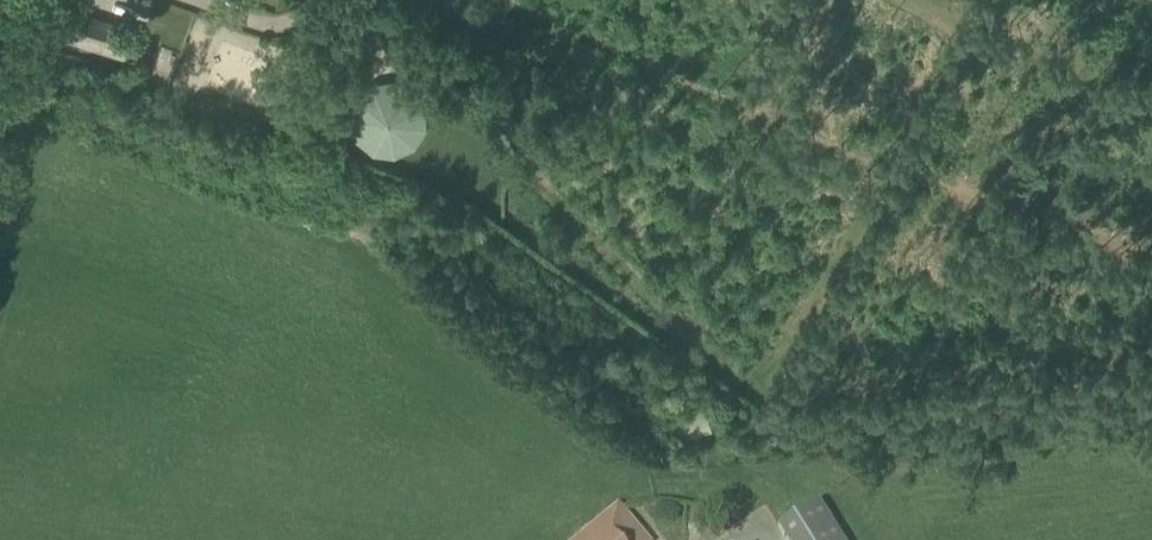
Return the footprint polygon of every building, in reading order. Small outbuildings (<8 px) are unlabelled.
[(137,32),(86,16),(64,9),(60,22),(54,21),(52,29),(131,53),(137,32)] [(414,88),(394,79),(372,82),(356,97),(350,118),(356,140),(372,153),(395,156),(415,147),(426,128),(426,106),(414,88)] [(781,531),(786,539),(842,539),(822,506),(781,531)] [(624,514),(608,527),(602,521),(578,539),(645,539),(632,525),(624,514)]
